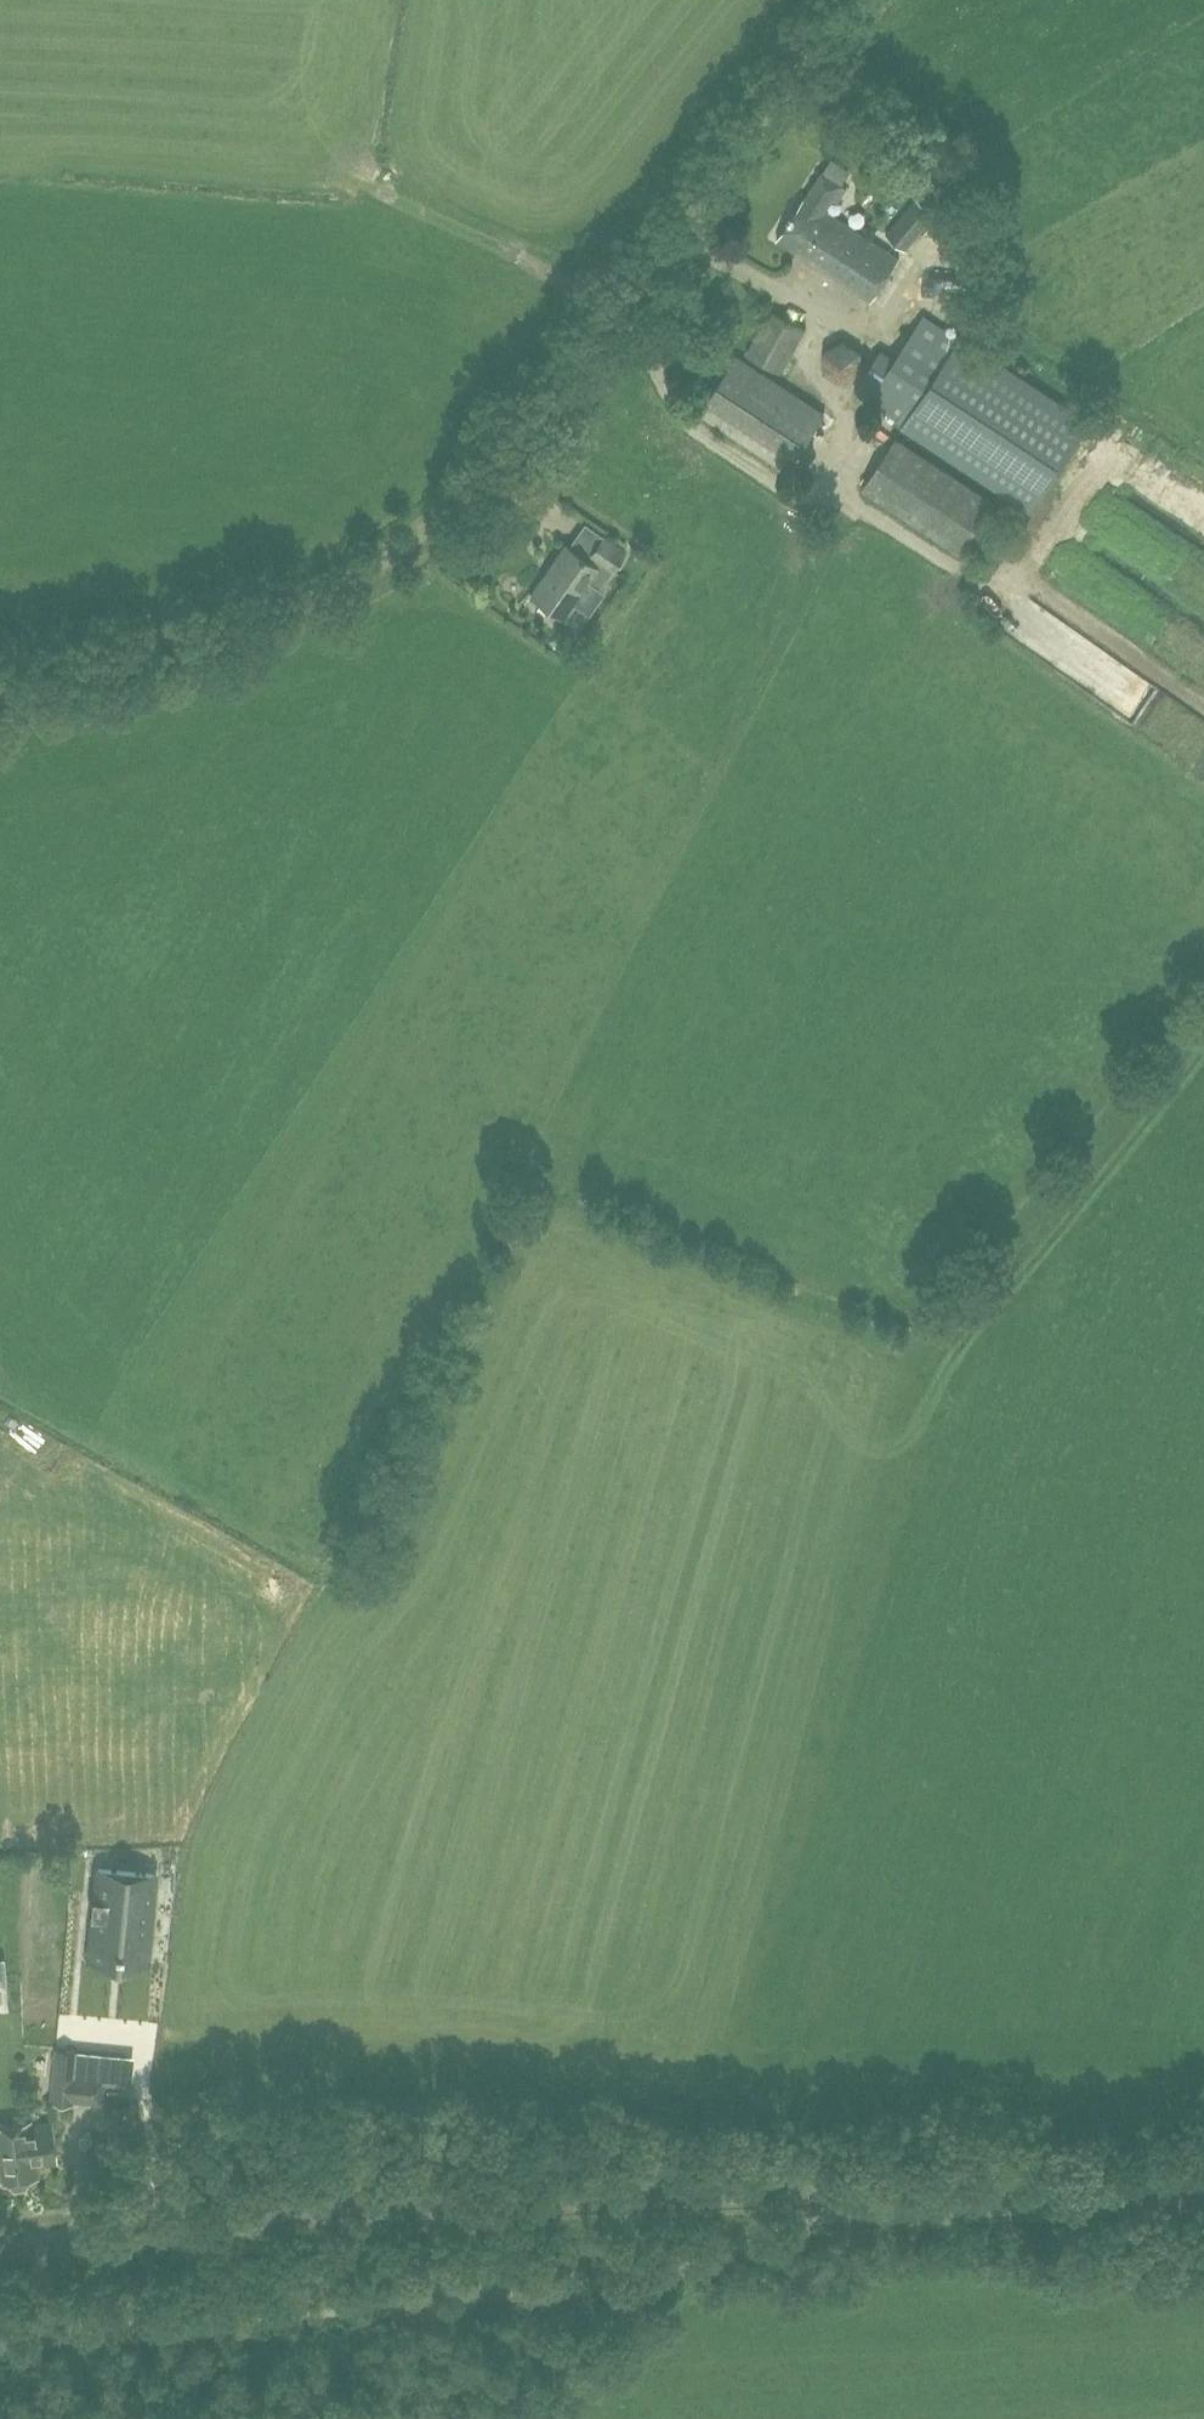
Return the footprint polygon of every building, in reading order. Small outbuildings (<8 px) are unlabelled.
[(777,238),(870,301),(899,259),(825,209),(842,184),(823,171),(806,196),(805,196),(777,238)] [(917,198),(887,235),(905,250),(935,213),(917,198)] [(746,354),(780,372),(803,329),(769,311),(746,354)] [(1031,507),(1086,424),(924,316),(895,359),(881,350),(854,391),(1031,507)] [(803,352),(800,373),(849,380),(854,348),(823,344),(821,354),(803,352)] [(824,414),(736,356),(700,412),(788,469),(824,414)] [(993,502),(896,438),(863,489),(960,552),(993,502)] [(590,555),(611,571),(625,551),(603,535),(590,555)] [(565,544),(530,594),(562,616),(597,566),(565,544)] [(1134,723),(1158,693),(1142,680),(1125,701),(1135,709),(1127,717),(1134,723)] [(127,1941),(133,1873),(94,1870),(88,1938),(127,1941)] [(131,1985),(113,1986),(115,2021),(134,2019),(131,1985)] [(74,2101),(76,2073),(75,2073),(77,2051),(55,2049),(50,2101),(72,2103),(72,2101),(74,2101)] [(31,2122),(0,2126),(0,2182),(10,2181),(11,2186),(15,2189),(24,2188),(27,2184),(26,2179),(38,2178),(36,2156),(38,2155),(41,2151),(40,2147),(54,2145),(54,2146),(55,2146),(52,2122),(31,2125),(31,2122)]
